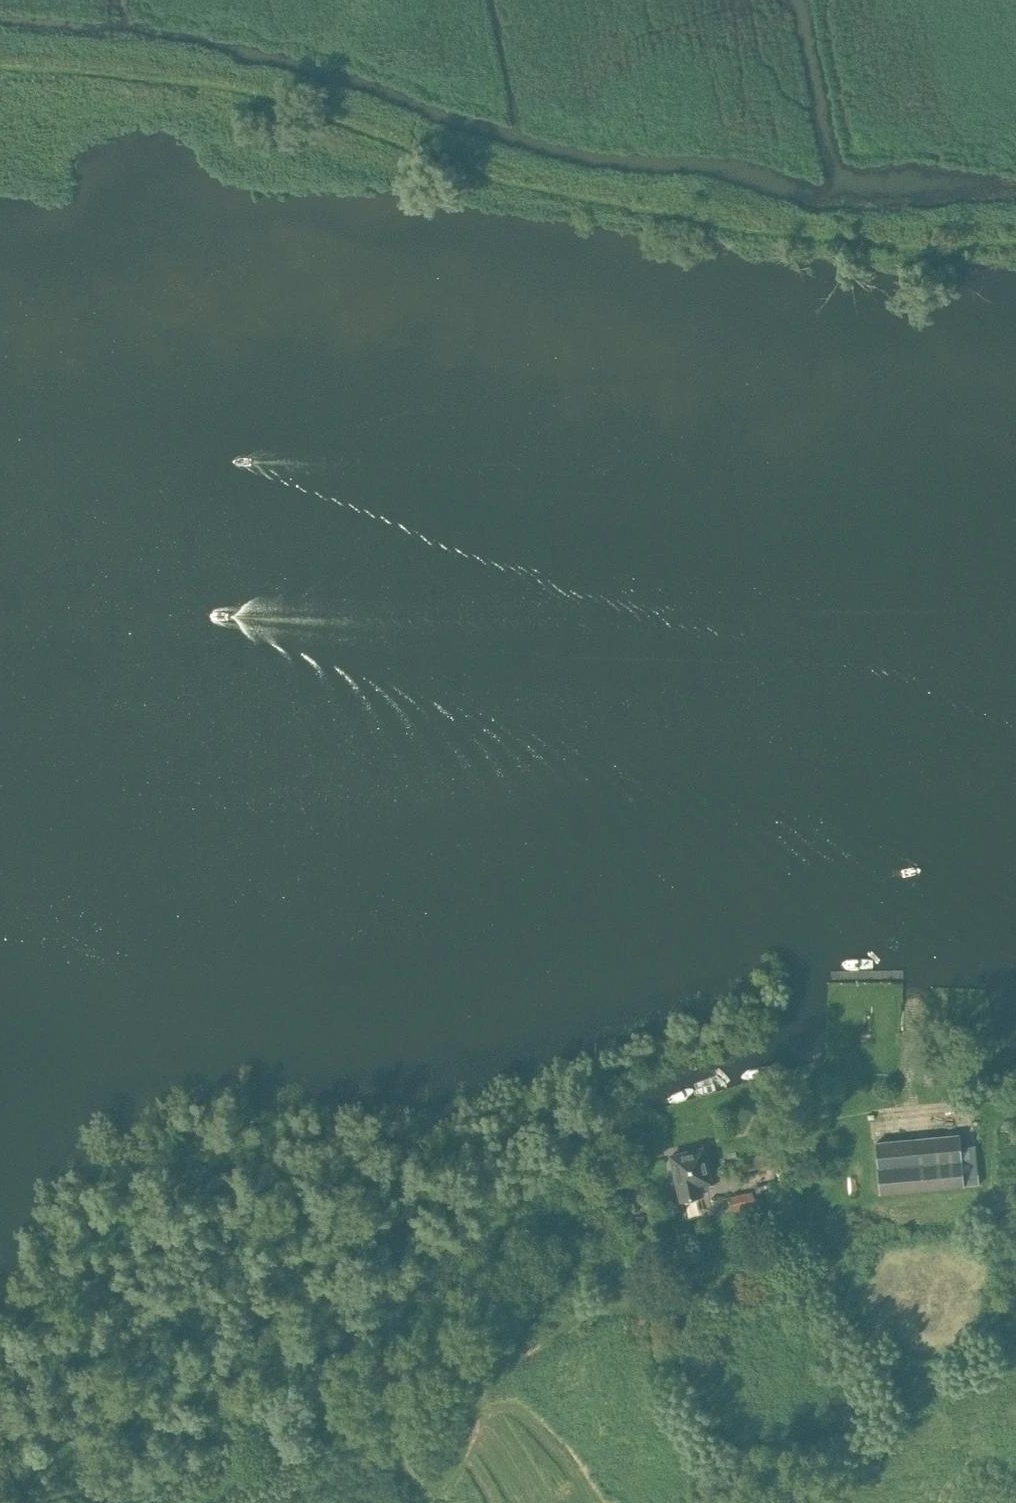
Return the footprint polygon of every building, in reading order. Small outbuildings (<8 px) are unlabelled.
[(876,1142),(878,1162),(881,1193),(982,1184),(978,1144),(960,1146),(959,1134),(876,1142)] [(671,1155),(681,1199),(702,1194),(700,1185),(711,1182),(703,1148),(671,1155)] [(752,1191),(730,1196),(733,1210),(755,1205),(752,1191)]
